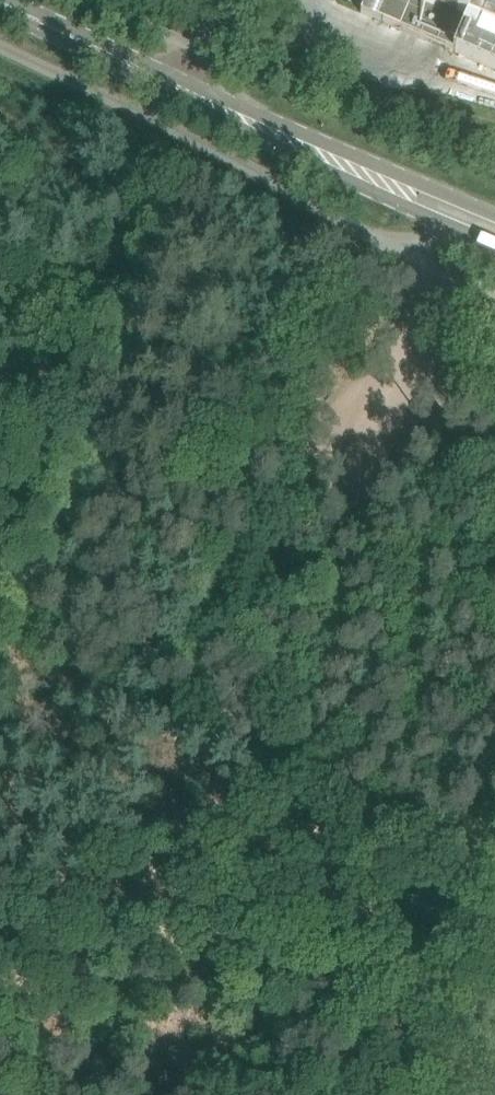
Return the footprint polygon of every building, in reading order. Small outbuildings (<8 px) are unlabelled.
[(400,26),(386,20),(387,18),(386,18),(384,21),(494,68),(494,0),(412,0),(400,26)]
